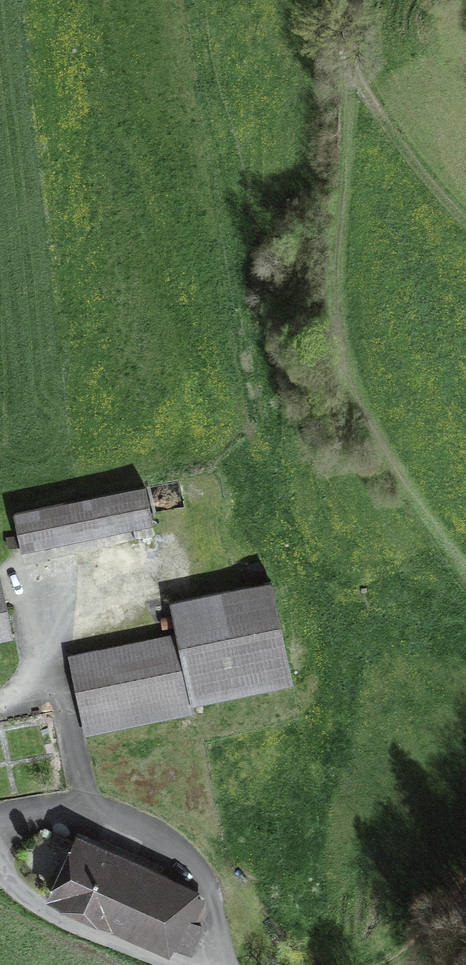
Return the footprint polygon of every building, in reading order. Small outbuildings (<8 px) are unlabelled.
[(145,486),(12,511),(17,535),(5,537),(7,548),(19,545),(21,552),(133,530),(135,540),(155,536),(145,486)] [(194,714),(192,705),(294,684),(272,579),(264,581),(260,561),(241,564),(245,585),(168,601),(171,614),(159,617),(162,629),(174,626),(175,632),(67,653),(84,736),(194,714)] [(13,637),(0,572),(0,640),(13,637)] [(204,905),(207,898),(197,894),(200,888),(76,833),(70,845),(68,844),(49,887),(51,888),(46,900),(171,956),(174,948),(192,956),(205,926),(200,923),(207,906),(204,905)]
